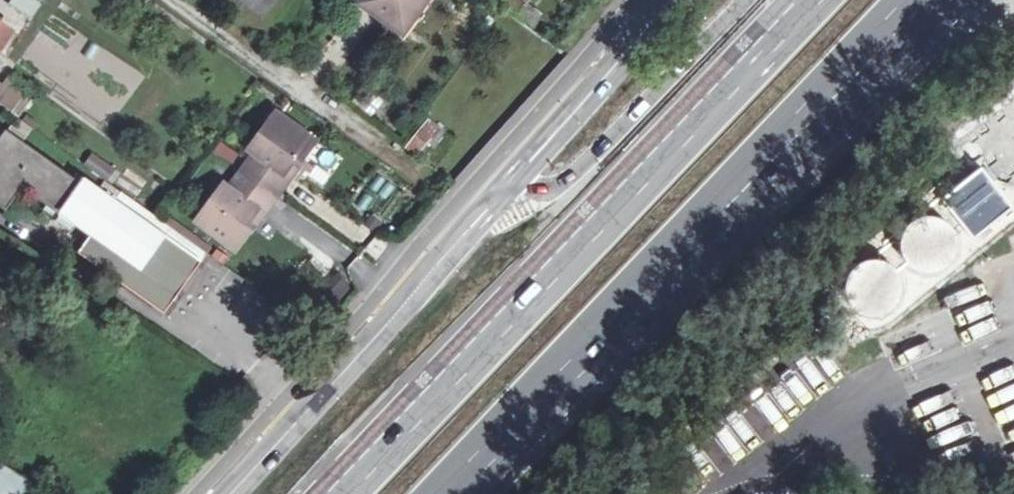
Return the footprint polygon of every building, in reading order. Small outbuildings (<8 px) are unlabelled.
[(42,3),(38,0),(16,0),(14,3),(33,16),(42,3)] [(263,15),(275,0),(242,0),(263,15)] [(361,5),(387,25),(403,36),(429,0),(364,0),(361,5)] [(534,28),(538,20),(521,8),(524,3),(519,0),(496,0),(534,28)] [(13,29),(0,20),(0,49),(13,29)] [(17,114),(31,95),(7,79),(3,85),(0,83),(0,101),(17,114)] [(359,101),(374,115),(385,101),(370,87),(359,101)] [(428,139),(419,152),(426,157),(444,134),(427,120),(418,131),(428,139)] [(298,167),(303,171),(318,150),(282,121),(265,142),(271,146),(260,160),(251,172),(283,196),(291,184),(287,181),(298,167)] [(8,131),(0,142),(0,202),(7,207),(24,184),(93,236),(81,252),(149,301),(166,314),(210,256),(124,193),(118,201),(78,173),(74,178),(8,131)] [(428,139),(418,131),(410,144),(419,152),(428,139)] [(271,146),(265,142),(255,156),(260,160),(271,146)] [(415,158),(419,152),(410,144),(404,150),(415,158)] [(94,152),(83,163),(100,181),(112,171),(94,152)] [(287,181),(291,184),(303,171),(298,167),(287,181)] [(981,170),(943,201),(974,239),(1012,209),(981,170)] [(251,172),(243,183),(275,206),(283,196),(251,172)] [(264,220),(275,206),(243,183),(234,195),(223,210),(216,205),(202,225),(239,252),(254,233),(250,230),(260,216),(264,220)] [(227,191),(216,205),(223,210),(234,195),(227,191)] [(250,230),(254,233),(264,220),(260,216),(250,230)] [(944,220),(929,216),(914,221),(903,232),(900,247),(904,261),(915,272),(929,276),(944,272),(955,261),(959,246),(955,231),(944,220)] [(888,264),(873,260),(858,264),(847,276),(844,290),(848,305),(858,315),(873,319),(888,316),(899,305),(903,290),(899,275),(888,264)] [(40,490),(0,466),(0,493),(36,493),(40,490)]
